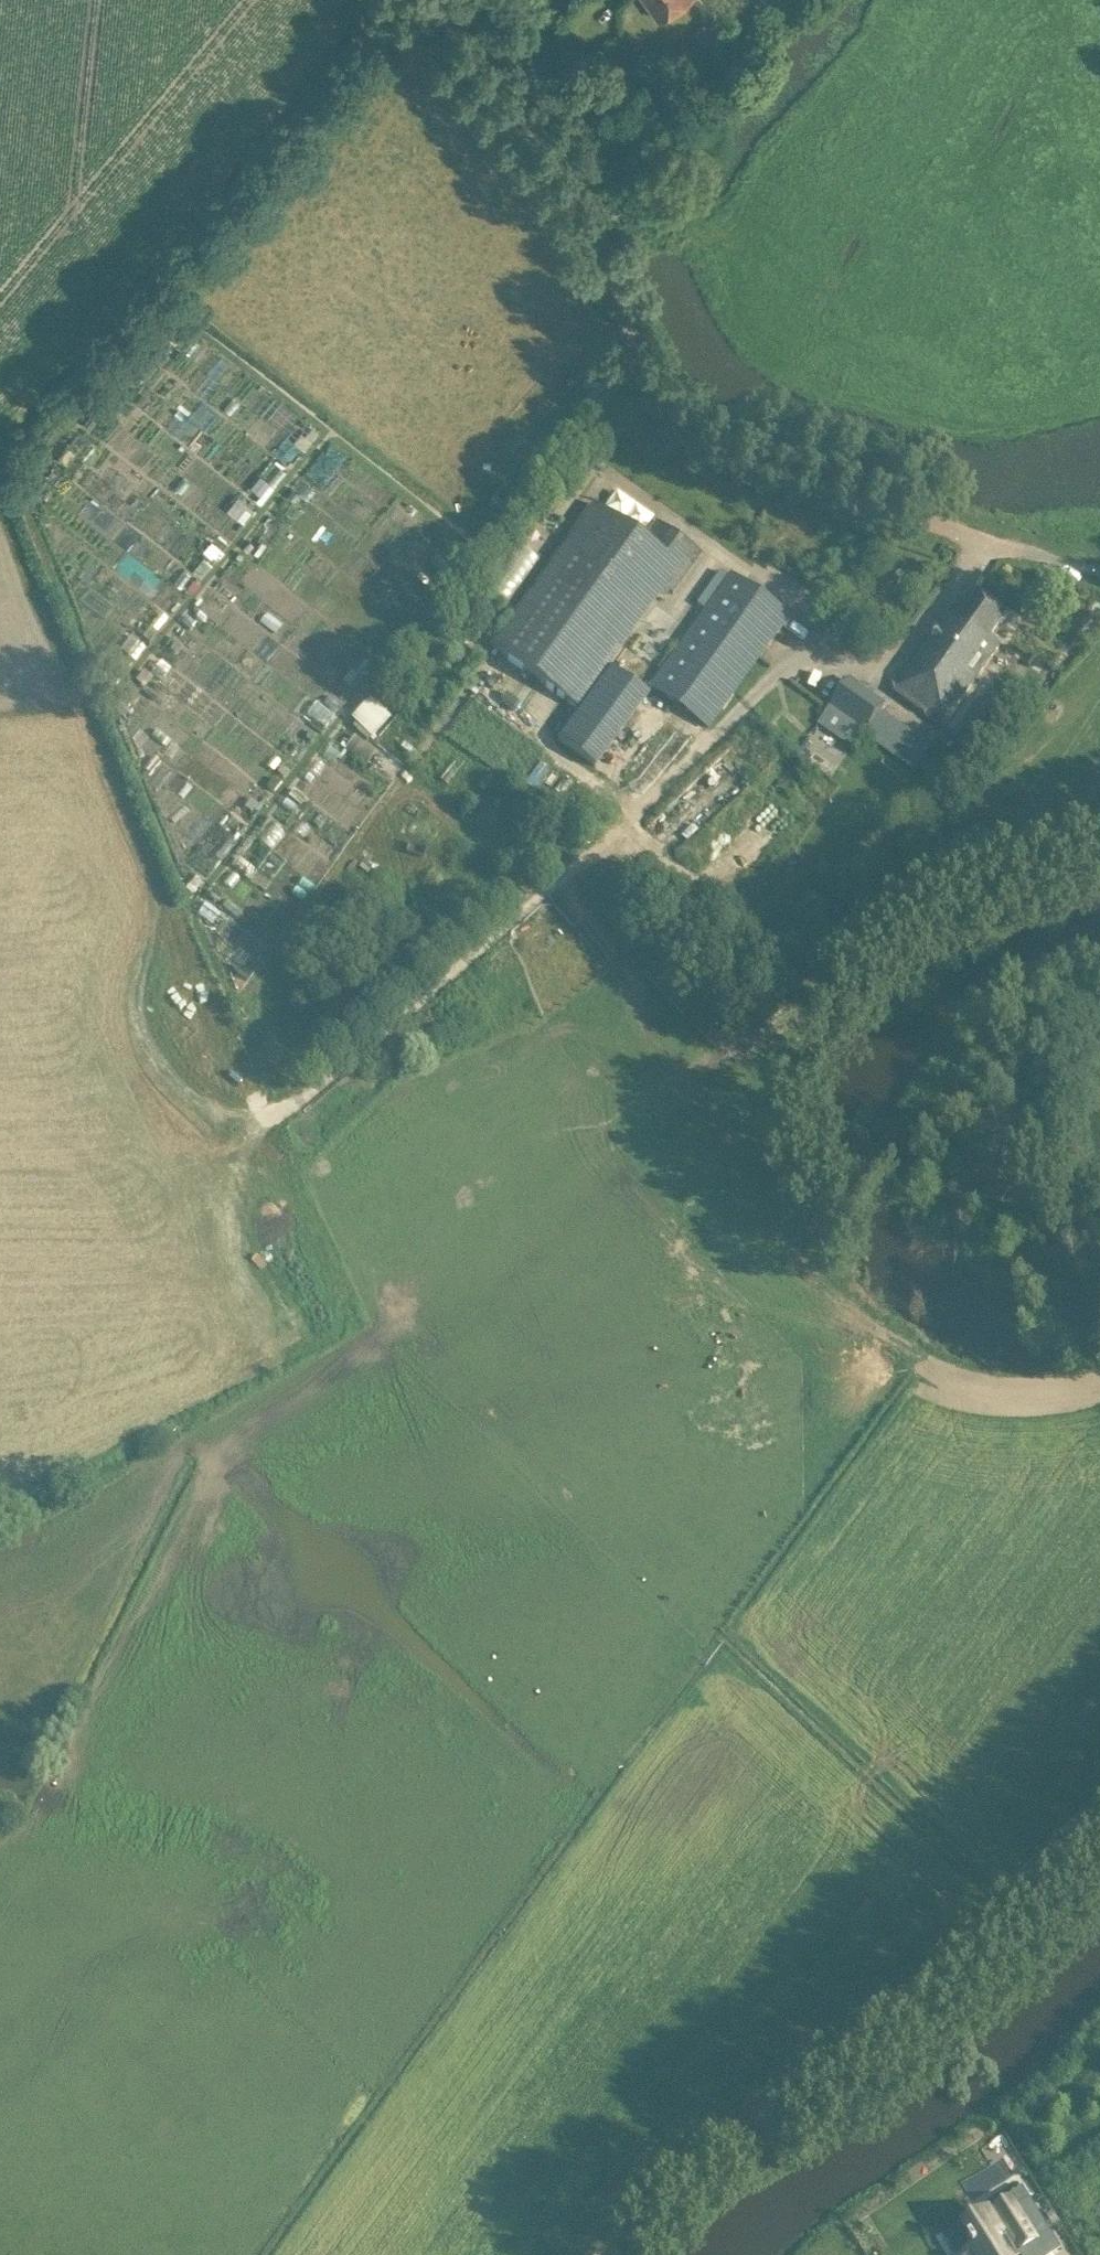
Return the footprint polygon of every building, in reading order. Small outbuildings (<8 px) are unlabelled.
[(661,20),(689,0),(647,0),(661,20)] [(595,503),(582,521),(493,647),(577,707),(652,601),(662,607),(688,570),(701,552),(657,520),(644,538),(595,503)] [(519,545),(489,589),(508,602),(538,558),(519,545)] [(707,609),(652,686),(708,726),(775,632),(788,614),(743,582),(732,574),(730,576),(720,570),(697,602),(707,609)] [(937,632),(893,691),(941,726),(988,661),(1001,644),(993,638),(1008,616),(978,594),(958,620),(950,614),(937,632)] [(885,702),(872,693),(849,677),(830,705),(831,706),(867,732),(882,711),(887,703),(885,702)] [(1008,717),(981,697),(953,735),(980,755),(1008,717)] [(373,736),(390,715),(371,699),(354,720),(373,736)] [(963,2254),(1015,2254),(1052,2232),(1030,2196),(1017,2204),(1013,2197),(994,2208),(1005,2227),(999,2230),(988,2213),(965,2227),(972,2239),(970,2240),(974,2248),(963,2254)]
